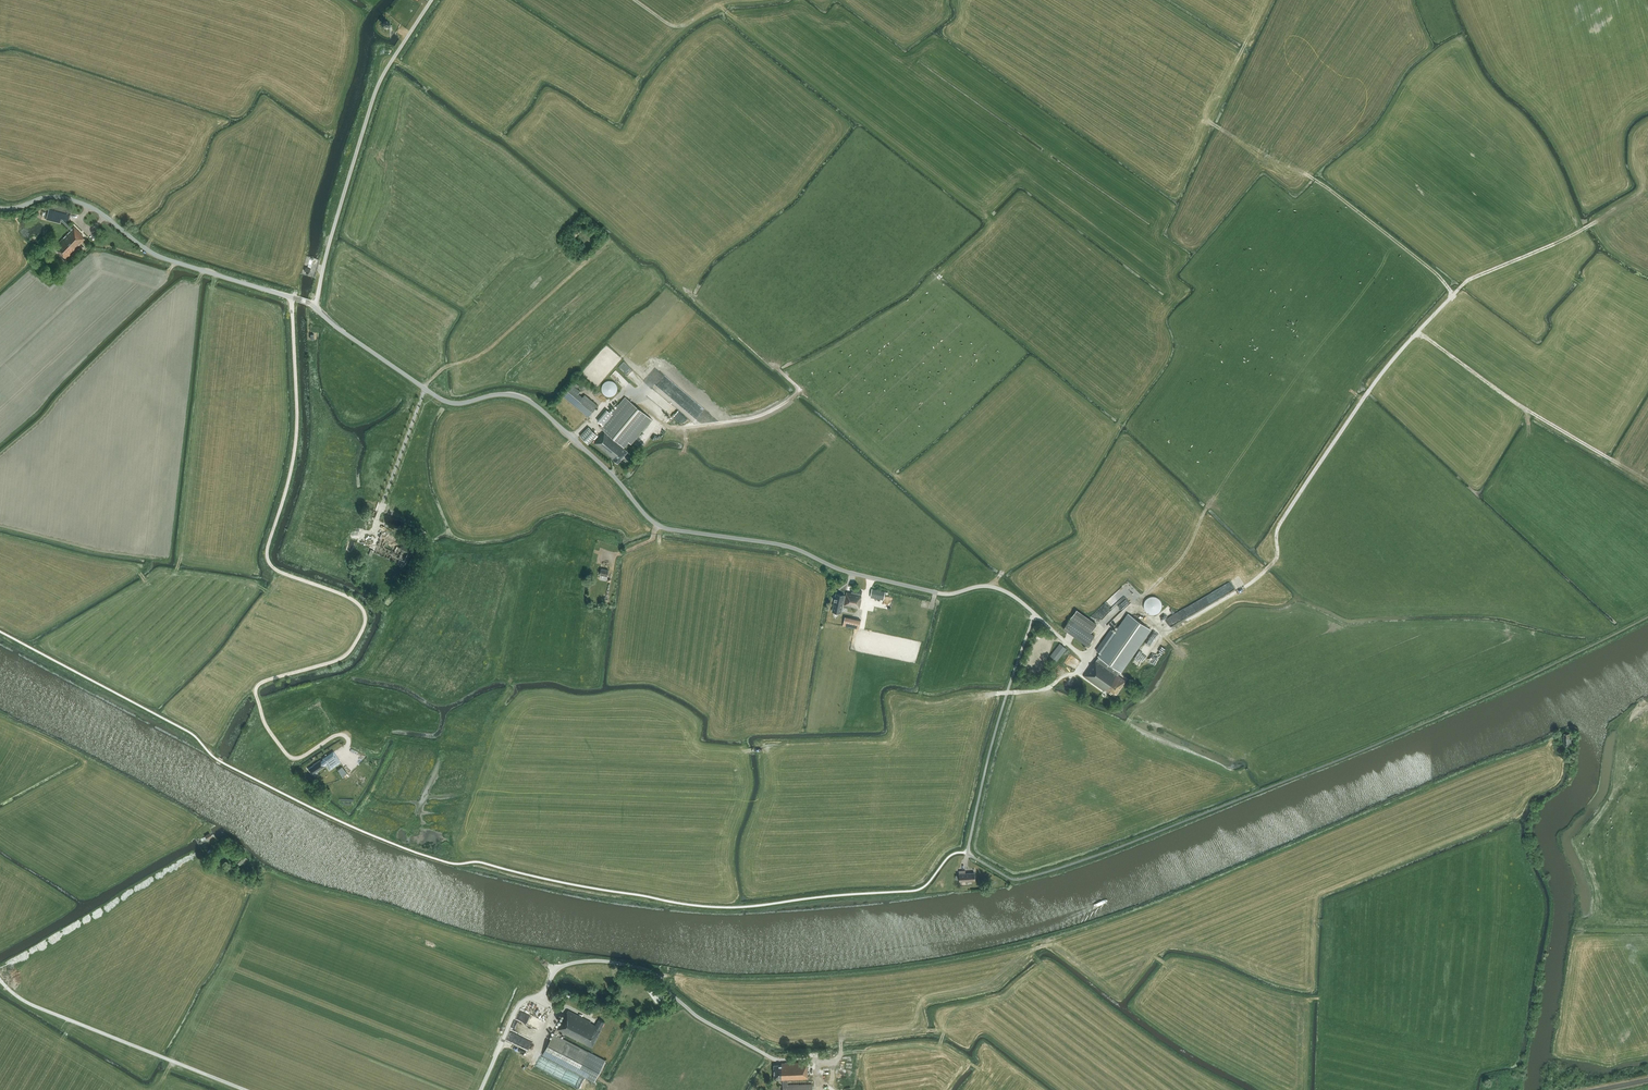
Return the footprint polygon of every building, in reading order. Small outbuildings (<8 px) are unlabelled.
[(383,27),(384,28),(386,29),(387,29),(388,29),(389,28),(390,27),(391,25),(391,24),(390,23),(389,22),(388,21),(387,21),(386,21),(384,21),(383,22),(383,23),(382,25),(383,26),(383,27)] [(74,227),(72,229),(63,220),(63,219),(69,221),(72,208),(50,203),(45,219),(60,223),(61,221),(71,230),(56,245),(57,246),(55,248),(66,259),(85,239),(82,236),(83,235),(74,227)] [(579,227),(571,235),(574,238),(582,231),(579,227)] [(612,381),(611,381),(610,381),(609,381),(608,381),(607,381),(606,381),(605,382),(604,382),(604,383),(603,384),(602,385),(602,386),(602,387),(602,388),(602,389),(602,390),(602,391),(602,392),(603,393),(604,394),(605,395),(606,396),(607,396),(608,396),(609,396),(610,396),(611,396),(612,396),(613,395),(614,395),(615,394),(616,394),(616,393),(617,392),(617,391),(617,390),(617,389),(617,388),(617,387),(617,386),(617,385),(616,384),(616,383),(615,382),(614,382),(613,381),(612,381)] [(588,417),(598,405),(584,394),(582,397),(579,394),(581,391),(572,384),(563,396),(588,417)] [(652,419),(625,397),(611,413),(608,410),(598,422),(602,425),(600,427),(605,432),(602,435),(594,443),(618,463),(628,452),(623,448),(624,447),(629,442),(631,444),(652,419)] [(588,444),(597,435),(589,427),(580,436),(588,444)] [(642,448),(650,437),(643,432),(636,443),(642,448)] [(373,522),(378,511),(372,508),(367,519),(373,522)] [(406,563),(414,545),(383,532),(375,551),(399,562),(399,560),(406,563)] [(861,599),(861,595),(862,591),(852,589),(851,593),(847,592),(846,596),(838,594),(836,604),(838,604),(837,608),(843,609),(843,605),(859,609),(861,599)] [(884,600),(885,592),(872,589),(870,597),(884,600)] [(1162,606),(1162,605),(1162,603),(1161,602),(1161,601),(1160,599),(1158,598),(1157,597),(1155,597),(1154,597),(1152,597),(1151,597),(1149,597),(1148,598),(1147,599),(1146,600),(1145,601),(1144,602),(1144,604),(1144,605),(1144,607),(1144,608),(1145,609),(1146,611),(1147,612),(1148,613),(1149,614),(1150,614),(1151,614),(1153,614),(1155,614),(1157,614),(1158,613),(1159,612),(1160,611),(1161,610),(1161,609),(1162,607),(1162,606)] [(1095,636),(1091,633),(1096,625),(1076,610),(1063,629),(1088,646),(1095,636)] [(1118,675),(1150,629),(1128,614),(1115,633),(1111,629),(1096,650),(1101,654),(1097,659),(1093,664),(1093,663),(1083,676),(1104,691),(1105,690),(1108,692),(1115,696),(1126,681),(1118,675)] [(859,629),(861,620),(845,617),(843,625),(859,629)] [(1057,661),(1067,649),(1060,643),(1050,656),(1057,661)] [(1078,666),(1081,660),(1070,654),(1066,662),(1067,663),(1070,659),(1075,662),(1074,663),(1078,666)] [(312,774),(324,766),(323,764),(326,762),(330,767),(339,761),(333,753),(324,759),(325,761),(322,763),(320,760),(313,765),(314,765),(308,769),(312,774)] [(338,768),(343,776),(348,773),(343,765),(338,768)] [(244,864),(248,859),(246,858),(246,857),(241,853),(240,853),(238,855),(239,856),(235,860),(240,864),(242,862),(244,864)] [(960,882),(966,881),(967,882),(969,882),(970,881),(975,881),(974,873),(966,874),(965,871),(959,871),(959,874),(960,882)] [(534,1008),(530,1016),(542,1022),(546,1014),(534,1008)] [(562,1032),(592,1048),(593,1046),(601,1029),(605,1022),(599,1019),(596,1025),(590,1023),(591,1022),(568,1010),(566,1015),(565,1015),(560,1025),(559,1024),(543,1055),(595,1081),(605,1060),(560,1036),(562,1032)] [(518,1040),(525,1021),(516,1018),(508,1036),(518,1040)] [(805,1079),(808,1079),(807,1062),(782,1063),(782,1065),(774,1065),(774,1080),(782,1080),(783,1089),(812,1089),(812,1084),(805,1084),(805,1079)]
